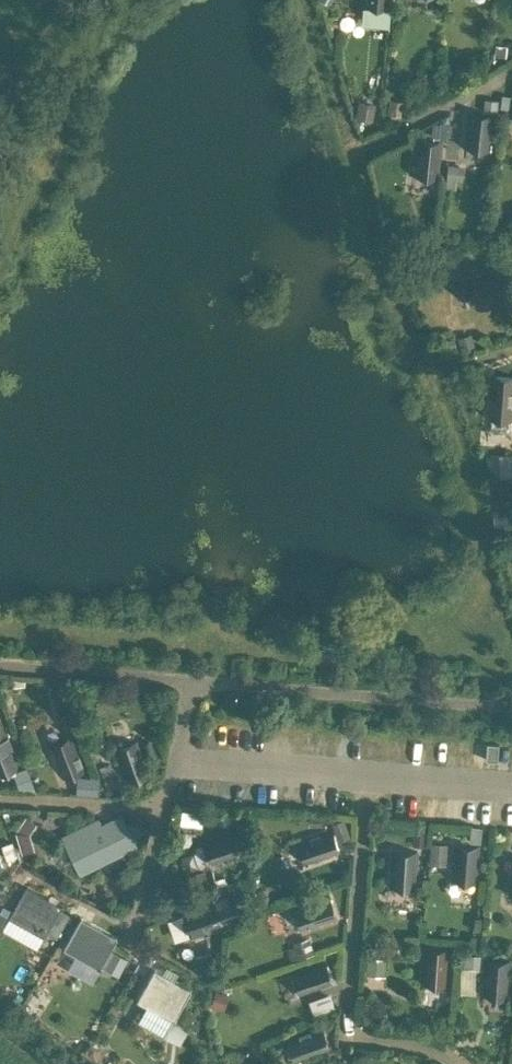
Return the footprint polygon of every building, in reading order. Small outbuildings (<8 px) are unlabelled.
[(494,112),(470,109),(466,147),(491,149),(494,112)] [(446,135),(447,118),(423,117),(422,134),(446,135)] [(444,138),(419,135),(415,173),(439,176),(444,138)] [(492,371),(488,416),(511,418),(511,373),(492,371)] [(0,734),(0,774),(20,766),(7,731),(0,734)] [(73,734),(50,743),(64,779),(87,770),(73,734)] [(140,738),(116,746),(129,782),(152,774),(140,738)] [(20,850),(35,845),(27,817),(12,821),(20,850)] [(121,818),(103,827),(99,820),(86,827),(84,823),(73,829),(75,832),(65,837),(82,869),(133,843),(121,818)] [(459,821),(459,840),(483,841),(483,822),(459,821)] [(333,828),(298,840),(306,864),(341,852),(333,828)] [(237,829),(202,841),(210,864),(245,852),(237,829)] [(448,859),(448,840),(430,840),(430,859),(448,859)] [(481,845),(456,843),(452,880),(477,883),(481,845)] [(418,850),(393,849),(391,886),(416,888),(418,850)] [(63,905),(27,885),(10,916),(46,936),(63,905)] [(234,893),(198,906),(206,929),(242,917),(234,893)] [(330,894),(294,906),(302,929),(338,917),(330,894)] [(118,937),(82,916),(65,947),(101,967),(118,937)] [(310,937),(292,934),(290,948),(308,951),(310,937)] [(451,947),(426,945),(423,983),(448,985),(451,947)] [(478,951),(463,951),(463,989),(478,989),(478,951)] [(511,960),(487,958),(484,996),(509,998),(511,960)] [(327,960),(291,972),(299,995),(335,983),(327,960)] [(192,988),(156,968),(139,999),(175,1019),(192,988)] [(307,996),(312,1011),(334,1003),(329,988),(307,996)] [(323,1025),(287,1038),(295,1061),(331,1049),(323,1025)]
